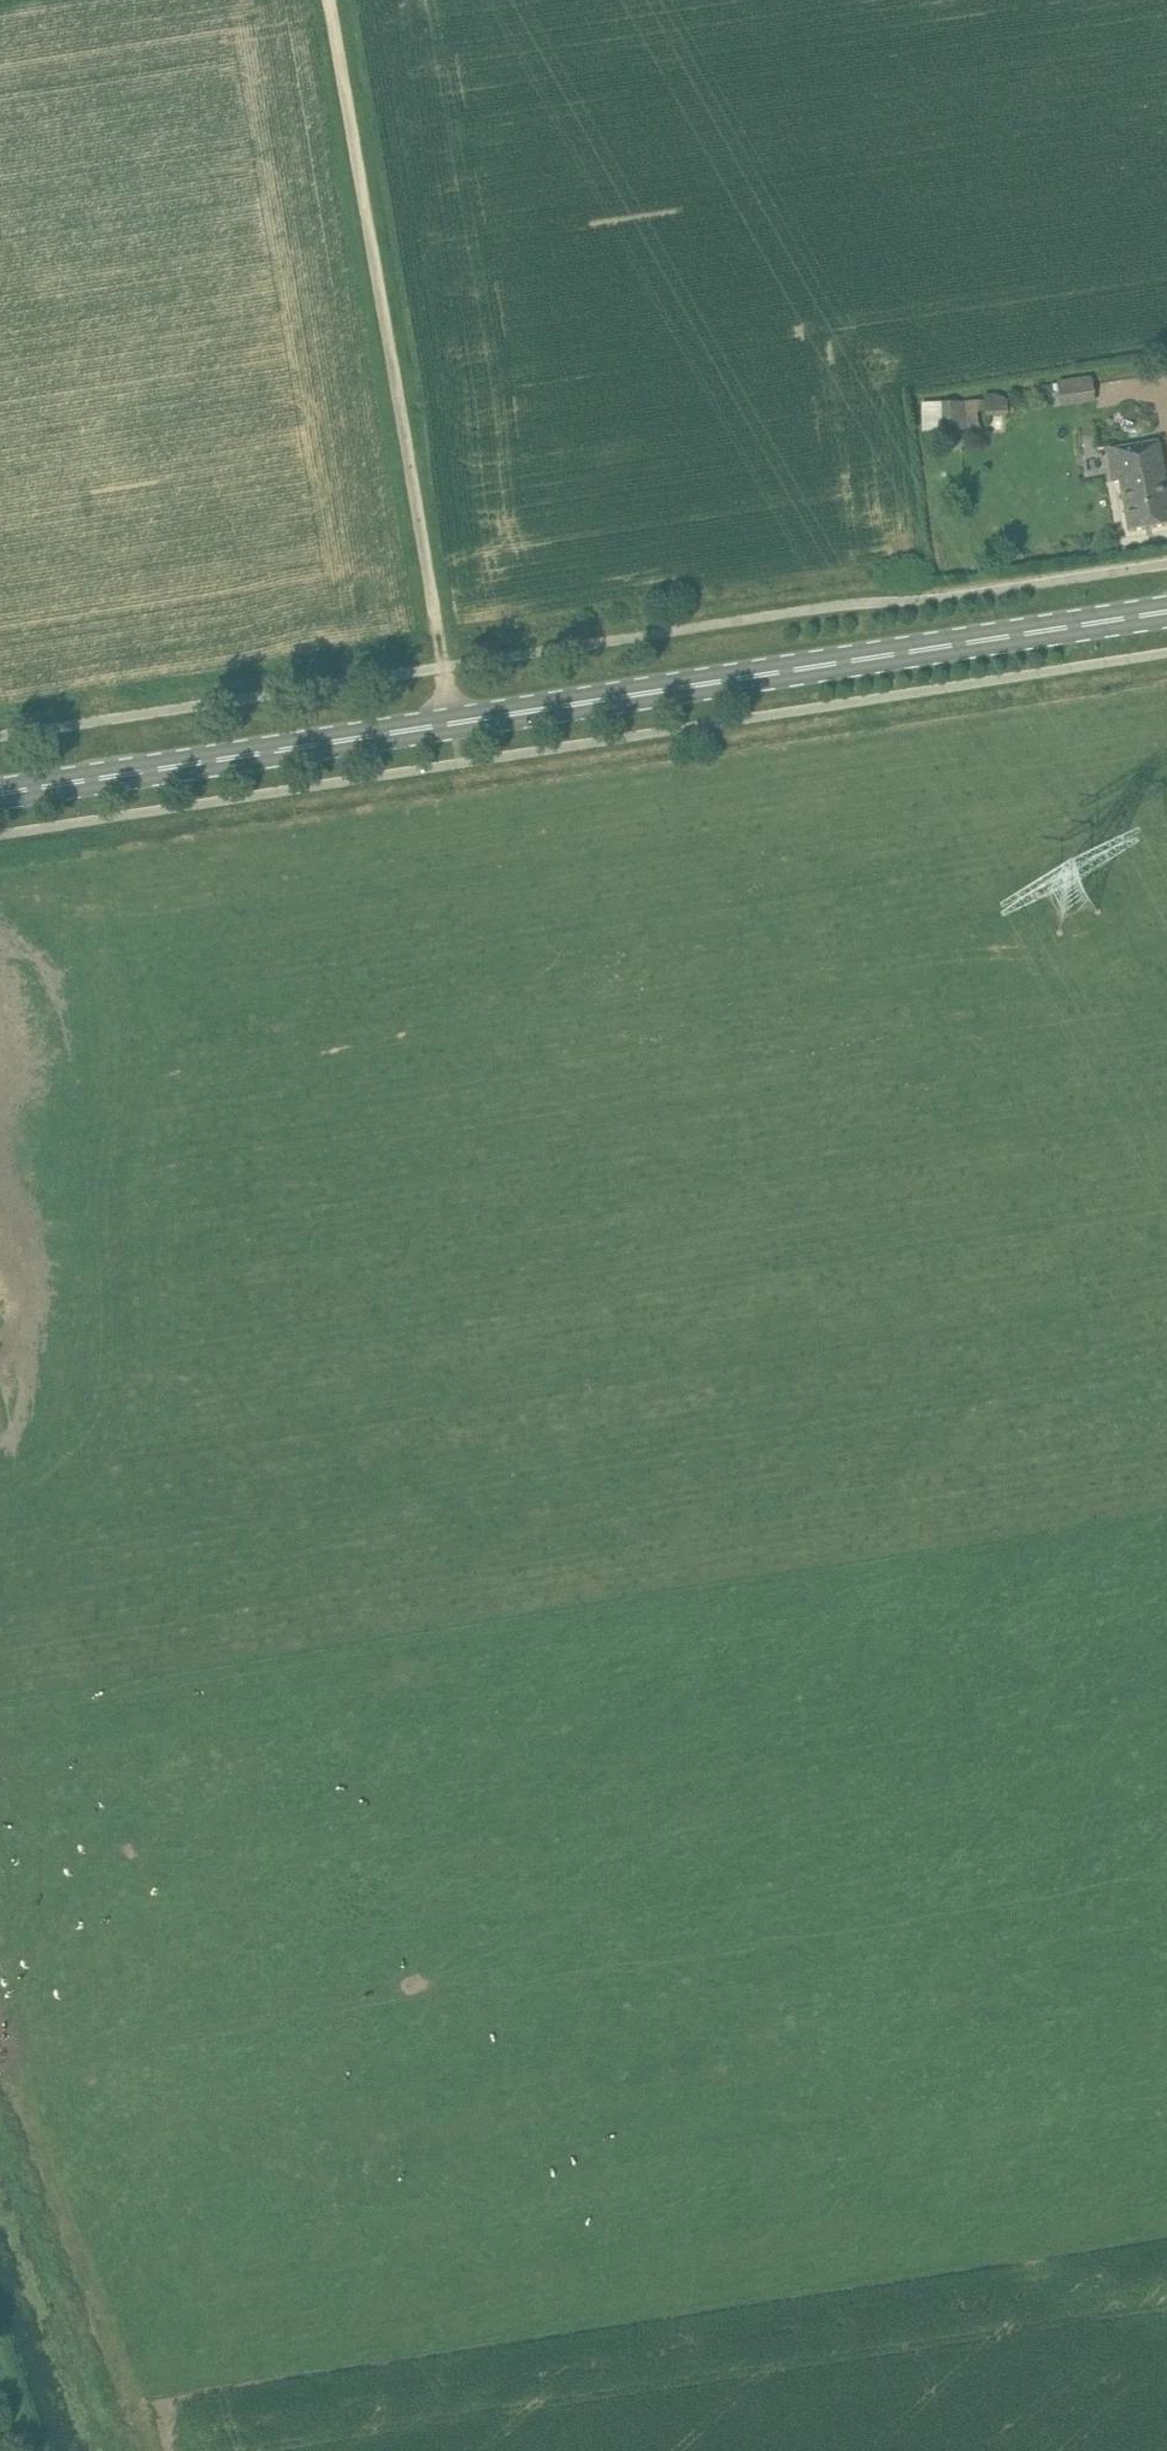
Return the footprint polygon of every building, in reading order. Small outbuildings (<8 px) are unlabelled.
[(1059,382),(1062,407),(1096,403),(1093,377),(1059,382)] [(984,401),(964,402),(965,430),(982,430),(979,423),(978,423),(978,413),(985,413),(985,417),(1008,416),(1008,400),(998,394),(984,395),(984,401)] [(964,402),(922,403),(922,431),(965,430),(964,402)] [(1109,450),(1114,481),(1120,480),(1129,532),(1166,525),(1166,488),(1161,455),(1159,456),(1157,442),(1109,450)]
